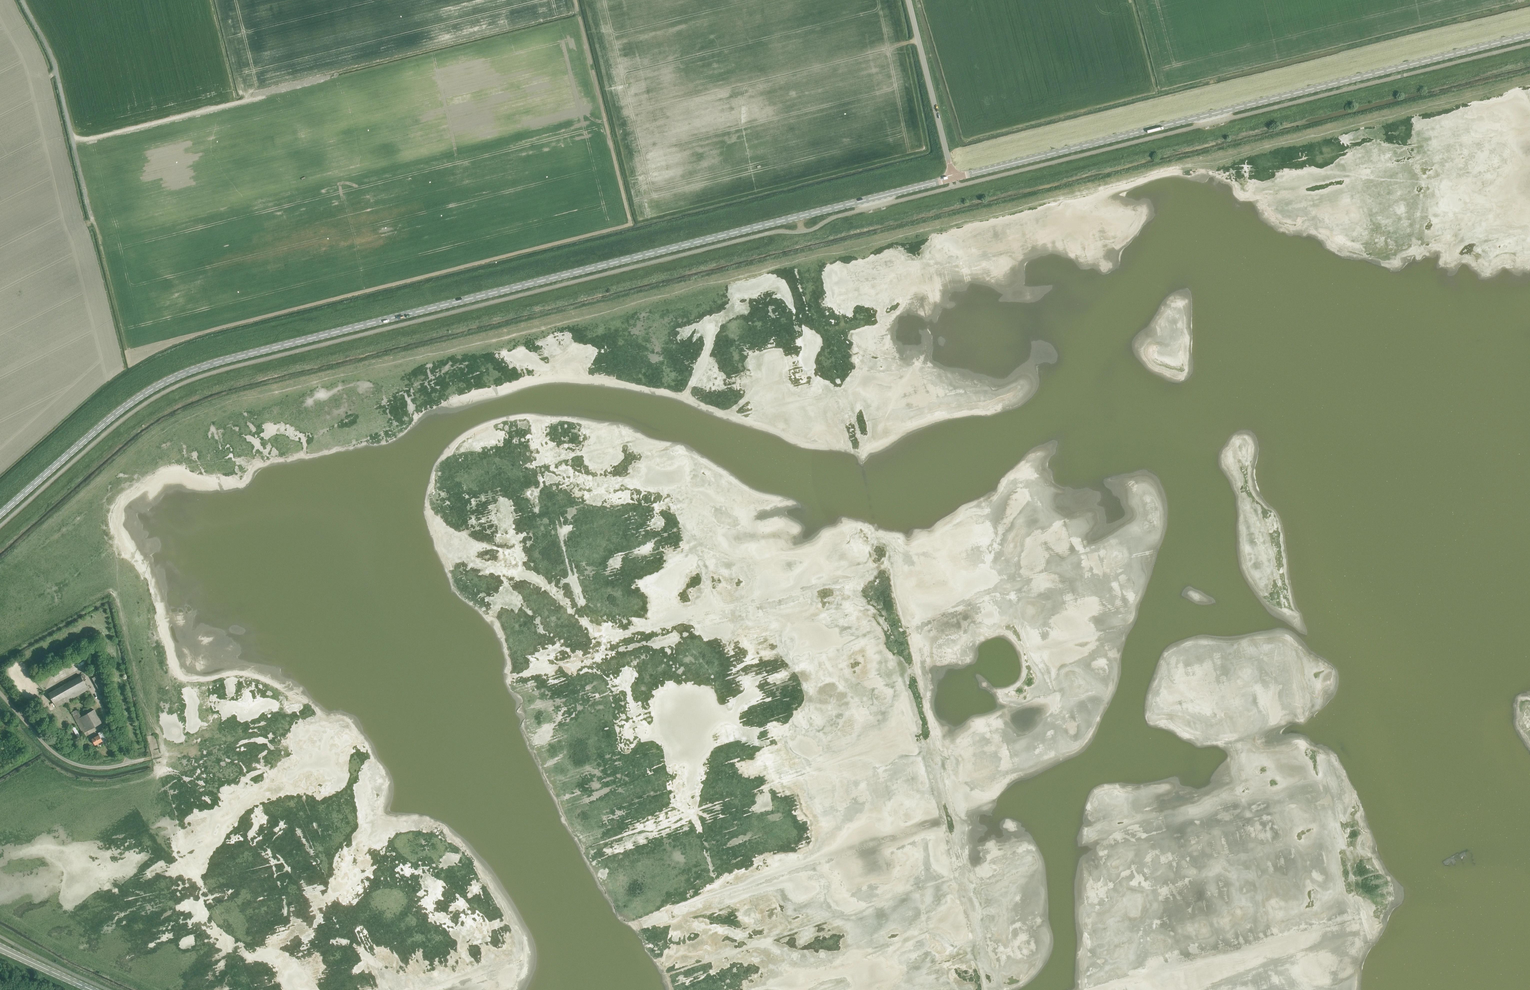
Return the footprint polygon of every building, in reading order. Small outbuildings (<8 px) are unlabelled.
[(92,678),(99,691),(105,688),(98,675),(92,678)] [(50,696),(56,707),(88,689),(82,678),(50,696)] [(83,733),(101,723),(94,710),(93,709),(81,715),(77,709),(71,712),(83,733)] [(102,741),(103,742),(107,740),(102,731),(98,733),(99,735),(92,739),(95,745),(102,741)]
